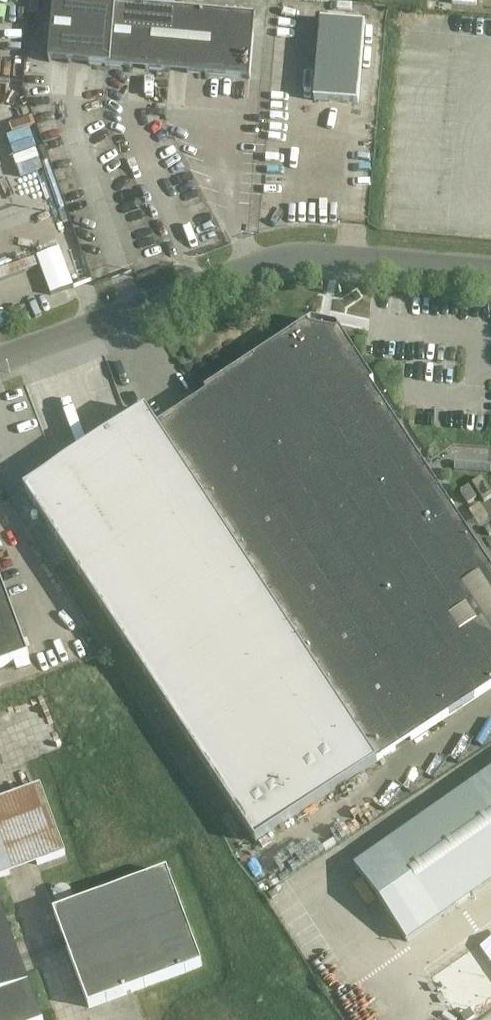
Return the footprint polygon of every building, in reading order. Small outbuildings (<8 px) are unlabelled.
[(175,9),(74,0),(54,0),(49,62),(50,62),(50,61),(110,66),(169,71),(175,9)] [(175,9),(169,71),(250,78),(255,16),(175,9)] [(321,21),(314,101),(358,105),(365,25),(321,21)] [(42,54),(43,22),(32,22),(32,54),(42,54)] [(0,50),(9,50),(8,30),(0,30),(0,49),(0,50)] [(73,286),(60,248),(38,256),(51,294),(73,286)] [(33,262),(0,269),(0,275),(3,290),(36,283),(33,262)] [(256,843),(490,688),(490,569),(424,466),(370,385),(374,383),(340,330),(308,323),(300,327),(204,391),(207,395),(197,401),(157,427),(146,411),(25,491),(68,557),(124,643),(234,810),(256,843)] [(472,485),(484,503),(490,498),(490,493),(482,479),(472,485)] [(469,486),(460,492),(468,504),(477,499),(469,486)] [(29,657),(0,579),(0,668),(29,657)] [(490,883),(490,771),(355,866),(408,942),(490,883)] [(64,856),(39,788),(0,802),(0,879),(64,856)] [(54,913),(89,1008),(202,966),(167,872),(54,913)] [(0,903),(0,1019),(43,1019),(0,903)]
